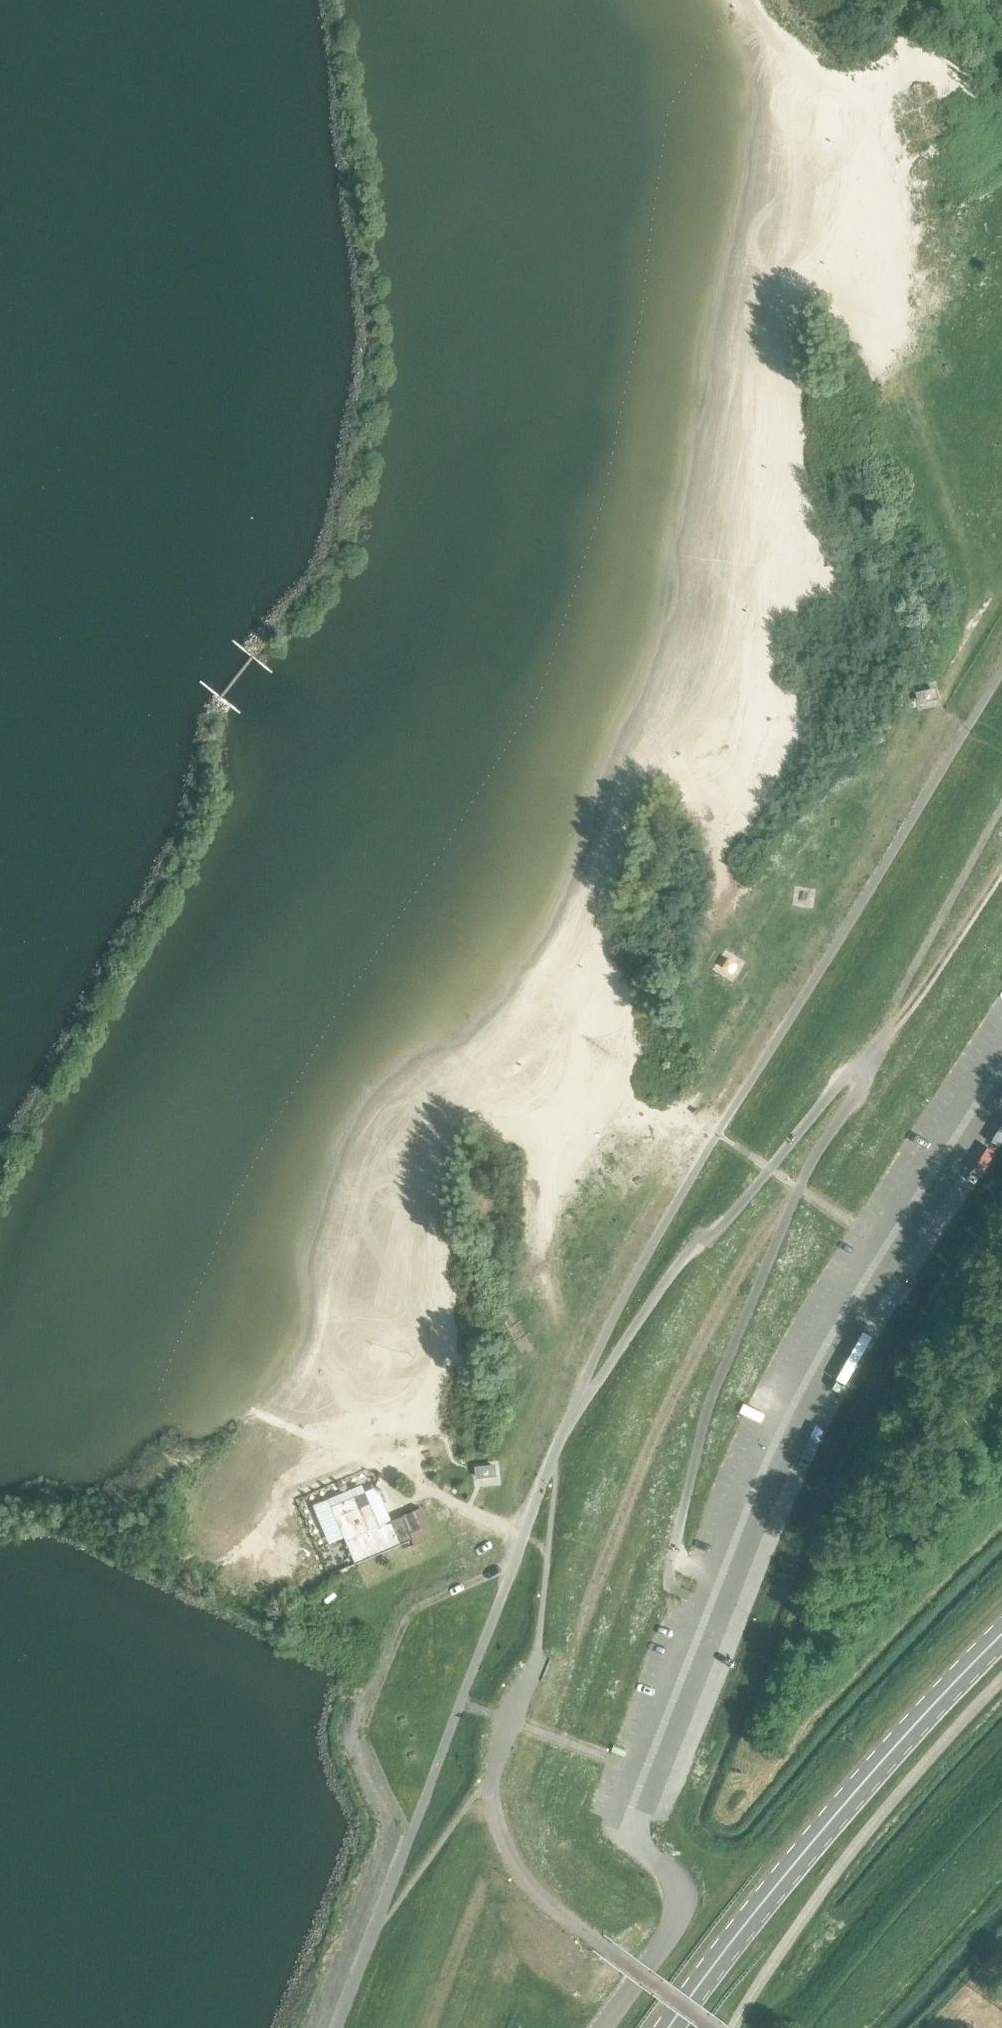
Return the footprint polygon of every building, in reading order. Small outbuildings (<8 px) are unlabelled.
[(935,700),(932,688),(919,691),(922,703),(935,700)] [(479,1466),(480,1478),(493,1477),(491,1465),(479,1466)] [(331,1507),(340,1528),(355,1563),(411,1539),(409,1533),(420,1528),(412,1512),(379,1526),(369,1503),(358,1508),(354,1497),(331,1507)]
